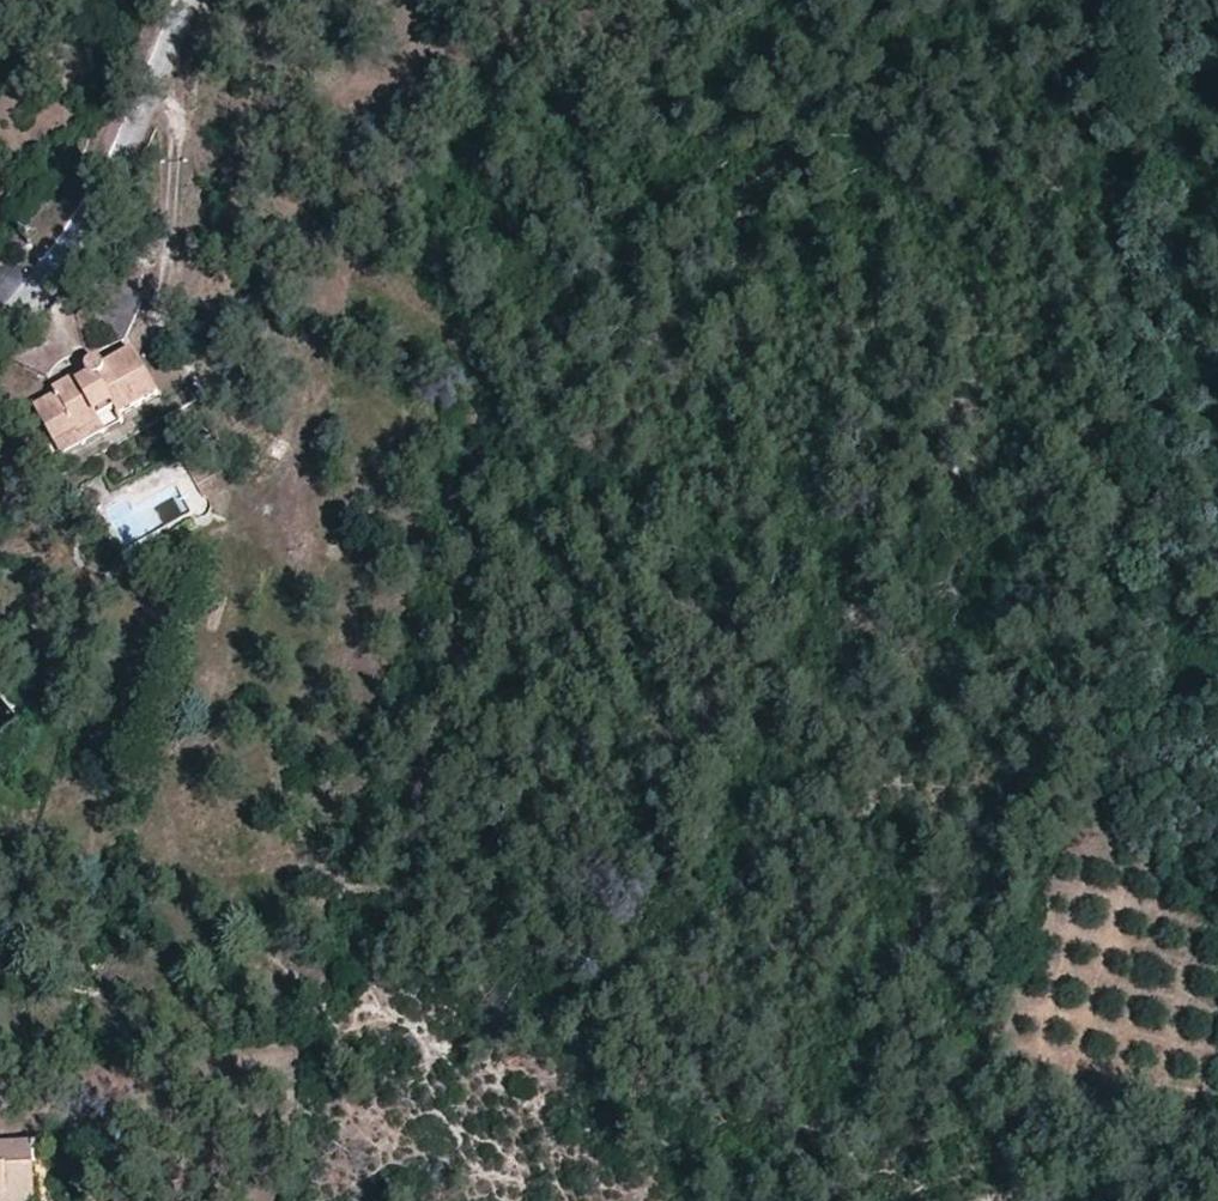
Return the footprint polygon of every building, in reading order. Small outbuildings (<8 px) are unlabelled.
[(166,275),(125,300),(142,328),(184,304),(166,275)] [(121,401),(128,412),(167,393),(144,348),(116,362),(105,357),(102,358),(96,362),(95,371),(62,389),(60,395),(43,403),(57,439),(103,419),(101,413),(121,401)] [(130,420),(128,412),(121,401),(101,413),(103,419),(57,439),(52,443),(58,456),(130,420)] [(38,1200),(35,1148),(0,1149),(0,1200),(35,1200),(38,1200)]
